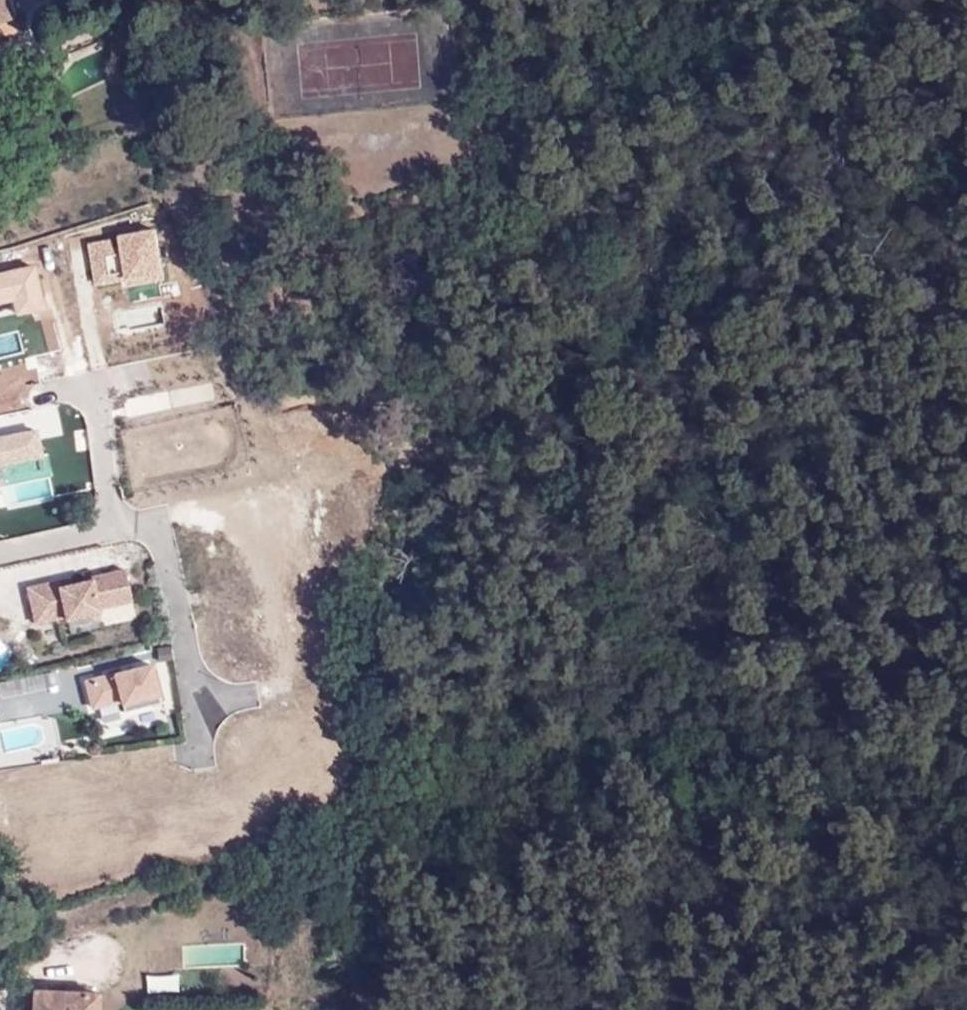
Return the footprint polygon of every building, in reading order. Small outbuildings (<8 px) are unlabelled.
[(19,16),(13,0),(0,0),(0,23),(19,16)] [(25,586),(34,623),(129,601),(119,563),(25,586)] [(150,660),(81,680),(89,708),(121,700),(124,708),(161,701),(150,660)] [(34,1009),(97,1009),(98,990),(35,988),(34,1009)]
